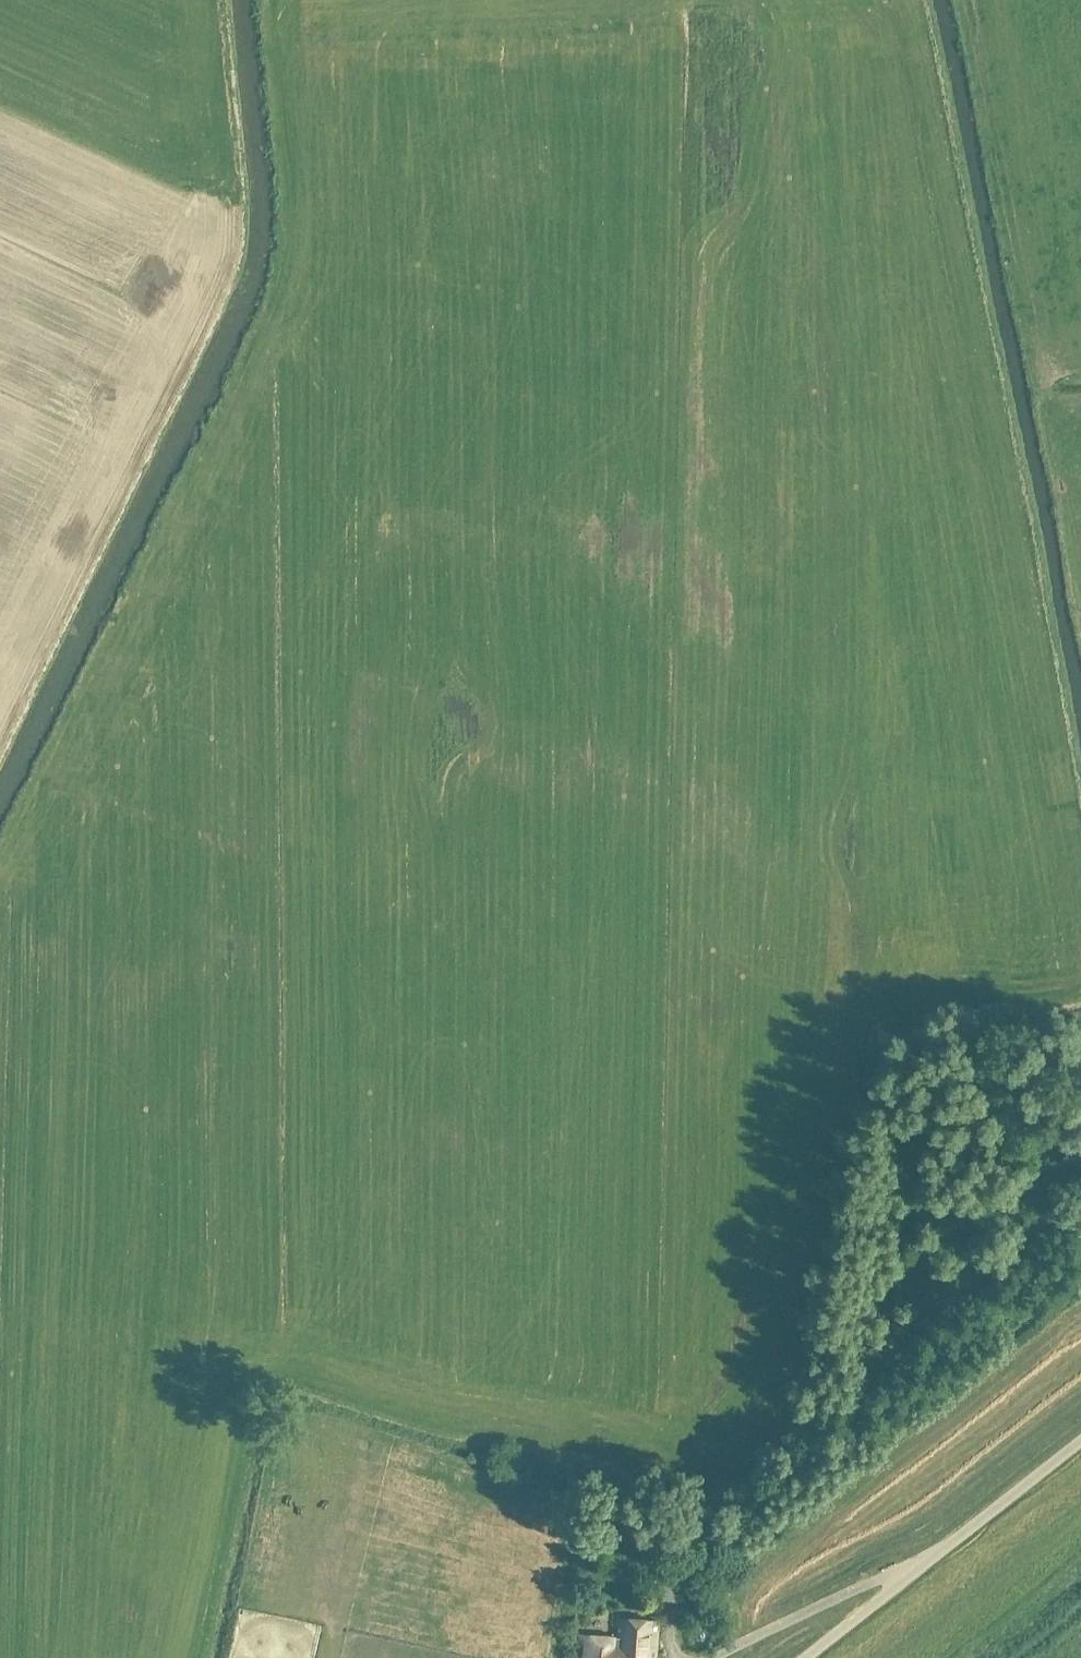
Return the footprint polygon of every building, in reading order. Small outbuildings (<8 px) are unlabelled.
[(657,1619),(617,1617),(616,1636),(580,1634),(579,1641),(585,1643),(583,1656),(578,1657),(654,1657),(657,1619)]
